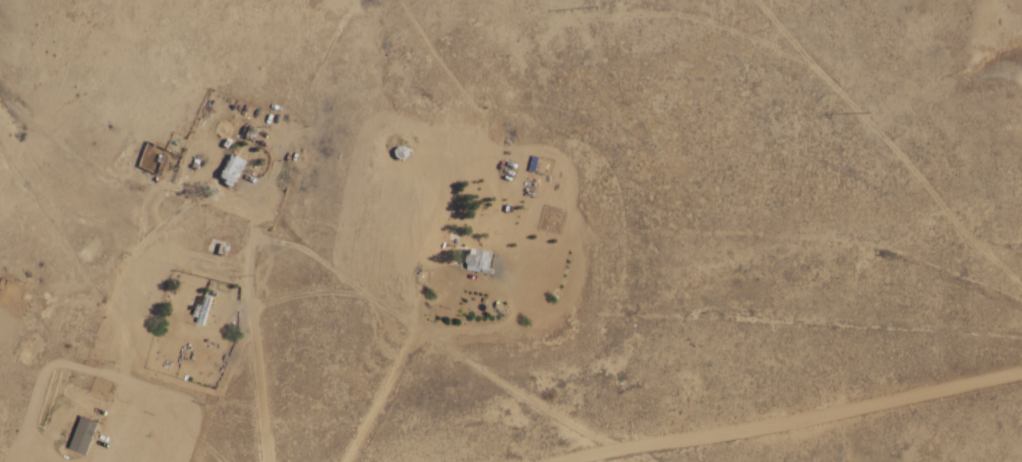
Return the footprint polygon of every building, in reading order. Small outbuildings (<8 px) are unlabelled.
[(409,149),(398,146),(395,157),(406,160),(409,149)] [(217,181),(232,189),(246,162),(232,154),(217,181)] [(225,257),(228,245),(212,241),(209,252),(225,257)] [(490,272),(491,252),(462,251),(462,270),(490,272)] [(195,323),(203,325),(211,298),(203,296),(195,323)]
